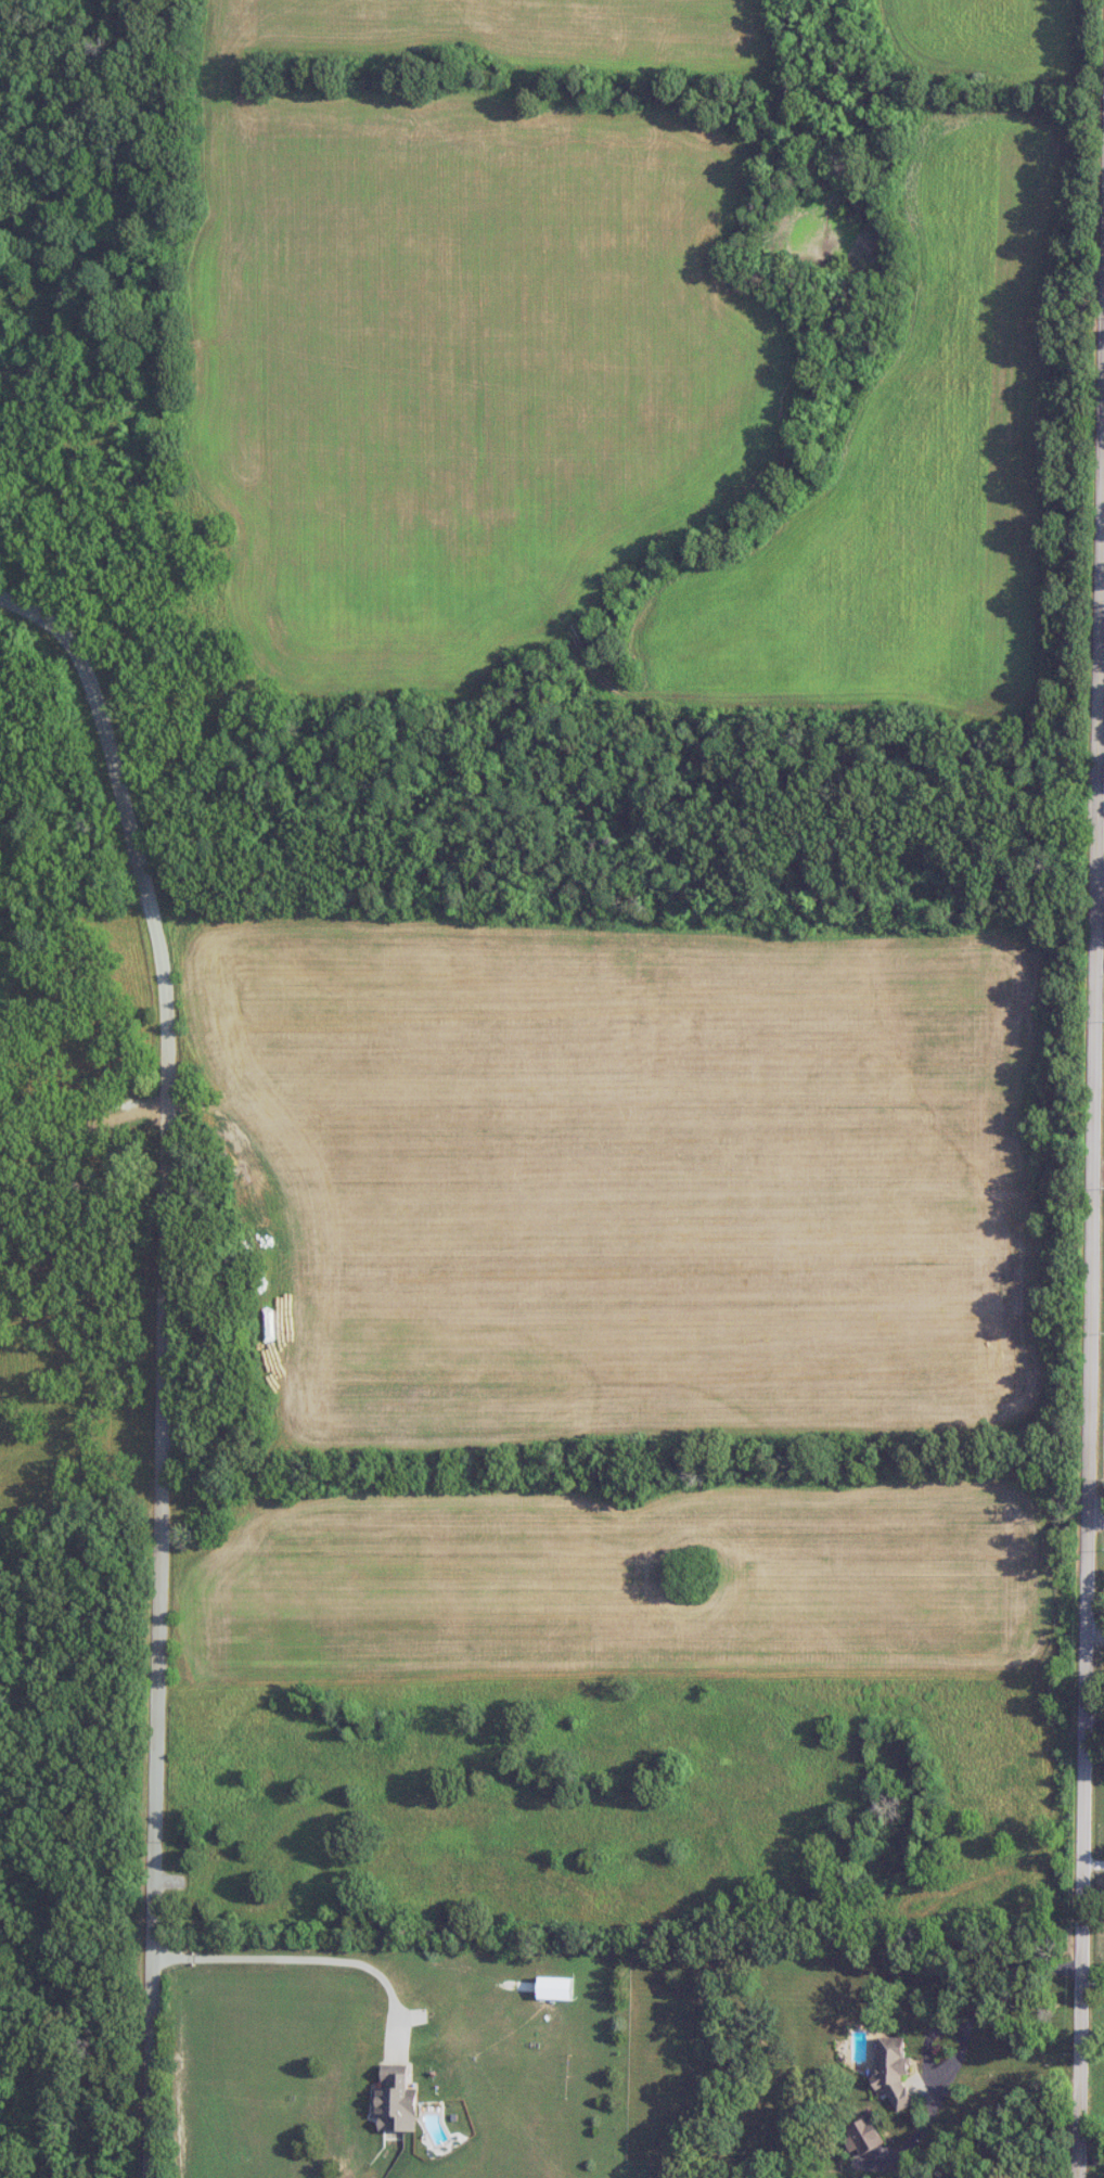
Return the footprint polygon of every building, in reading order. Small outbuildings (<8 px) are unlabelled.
[(880,2067),(875,2069),(874,2083),(877,2090),(888,2090),(897,2111),(901,2111),(915,2105),(904,2079),(912,2075),(913,2064),(908,2053),(908,2042),(906,2038),(881,2038),(880,2067)] [(374,2117),(383,2117),(382,2132),(419,2133),(420,2090),(411,2090),(411,2062),(384,2061),(383,2087),(375,2087),(374,2117)]
